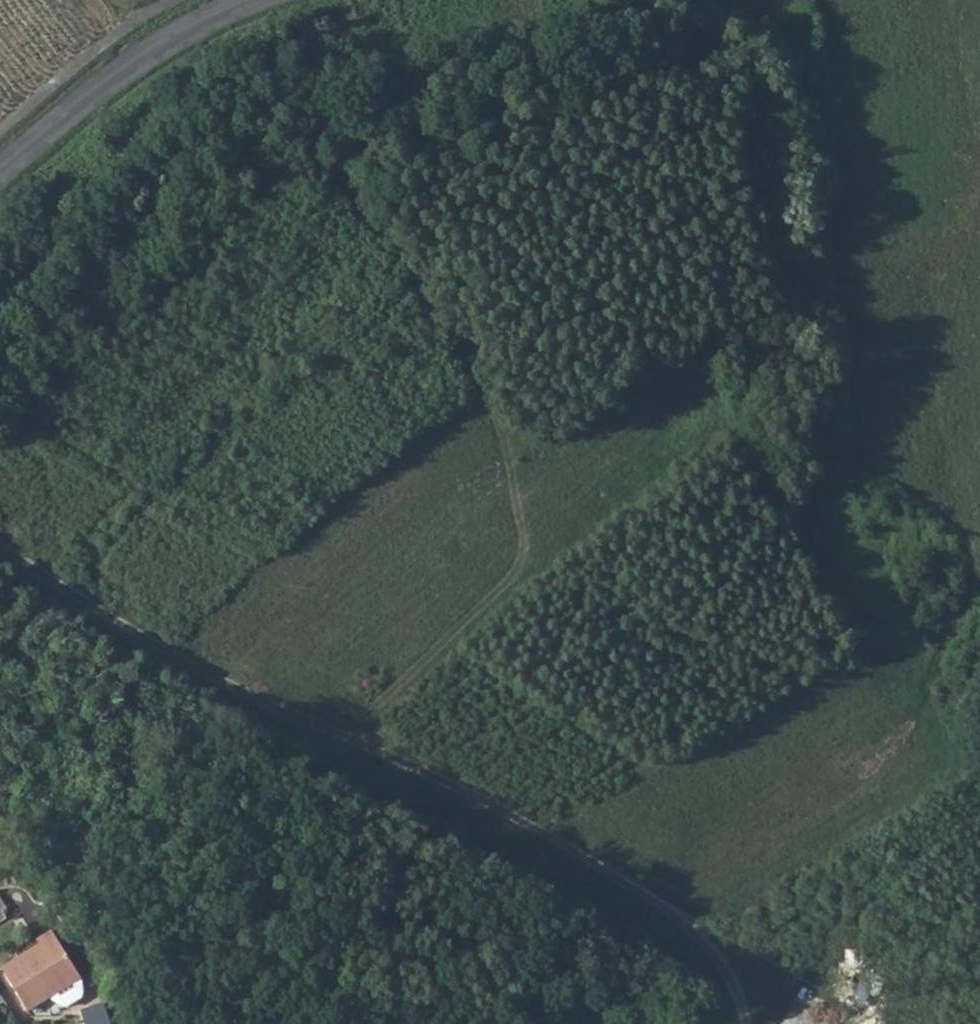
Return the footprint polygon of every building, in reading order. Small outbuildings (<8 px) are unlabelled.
[(29,998),(49,986),(81,965),(52,919),(37,929),(40,932),(2,957),(29,998)] [(81,965),(49,986),(59,993),(67,995),(82,985),(84,978),(81,965)] [(83,1001),(91,1023),(109,1023),(116,1020),(107,993),(83,1001)]
